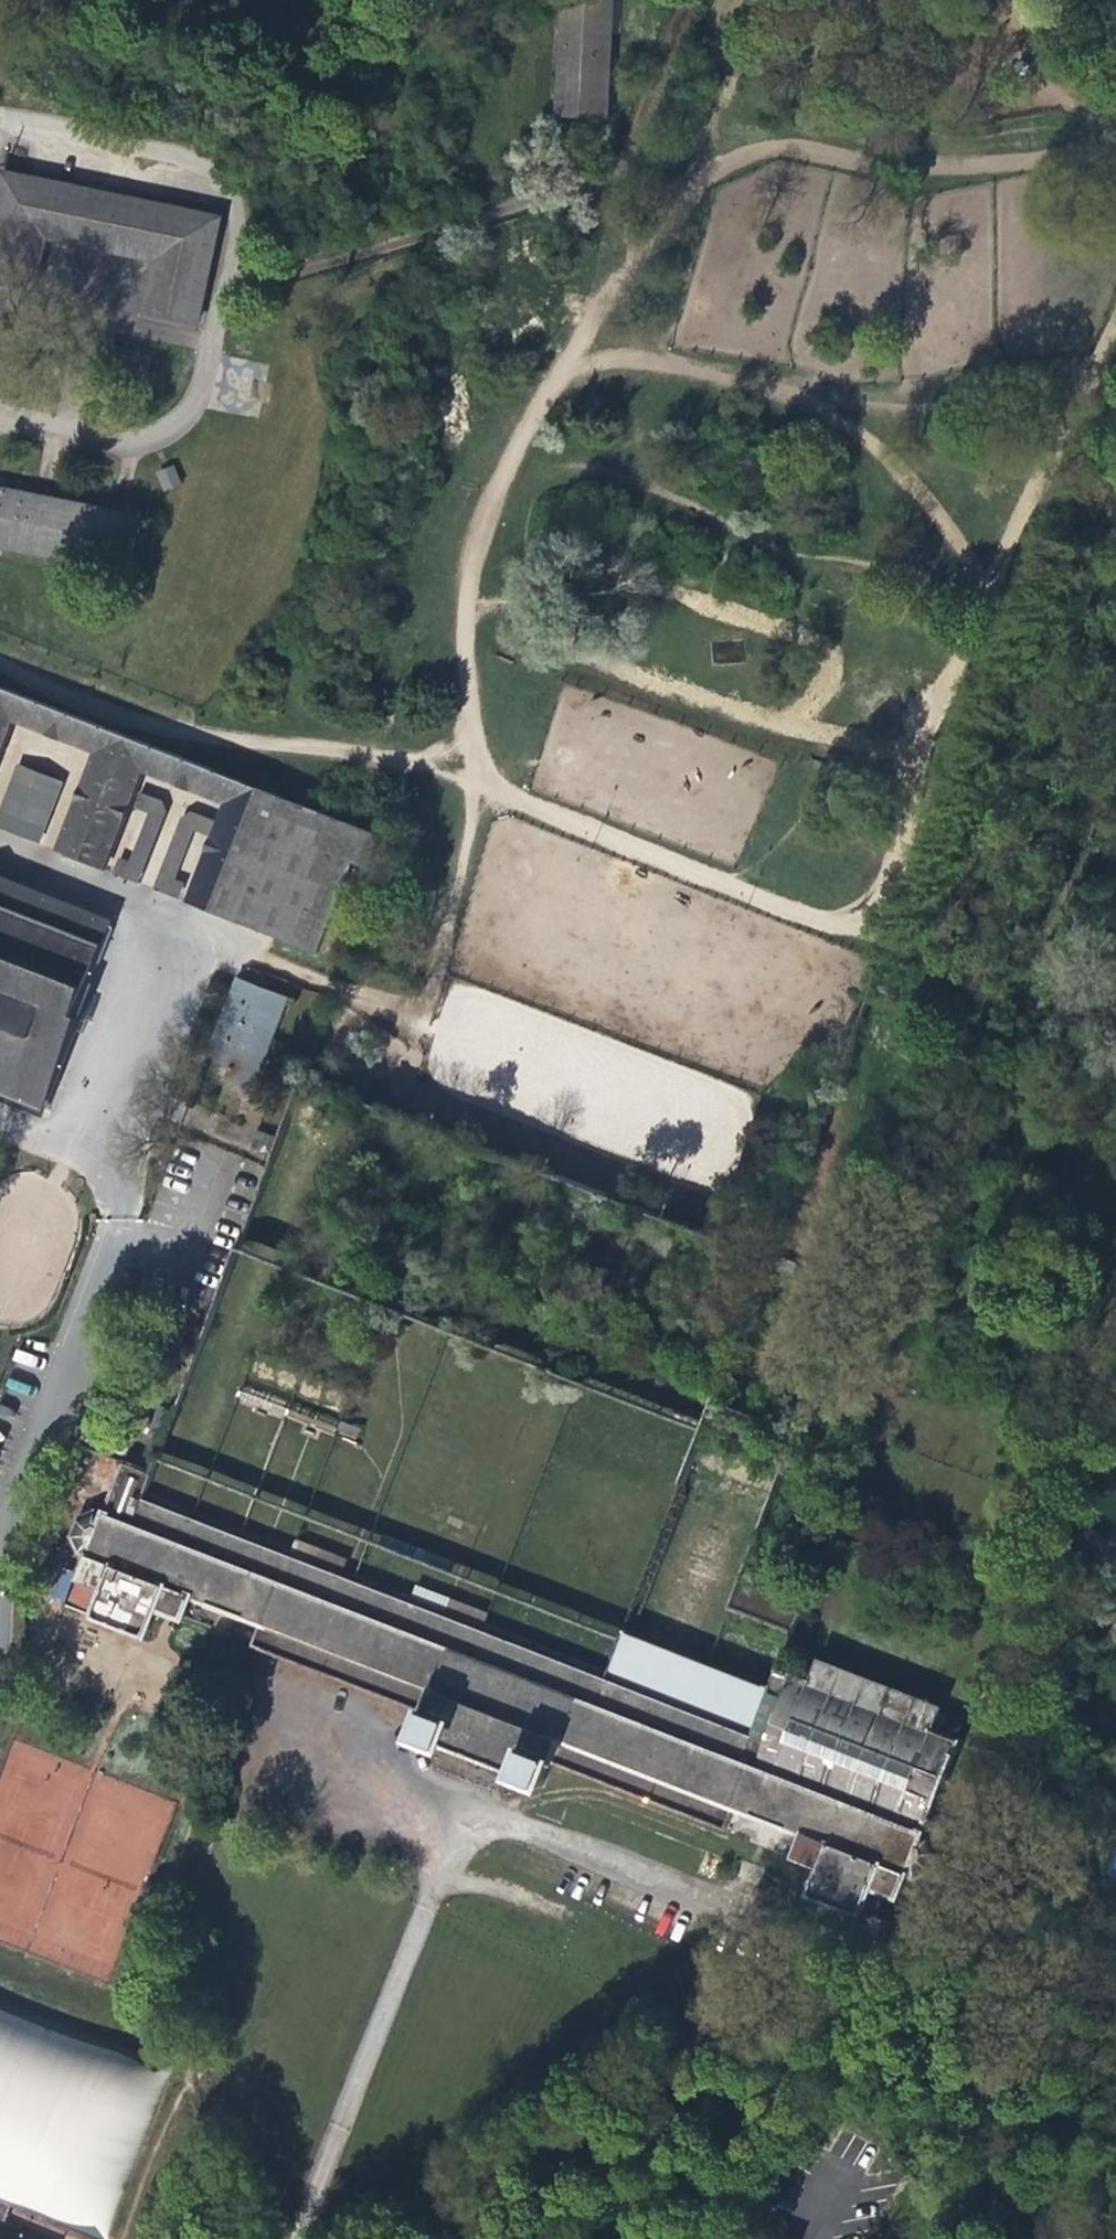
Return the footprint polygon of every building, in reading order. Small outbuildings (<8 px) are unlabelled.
[(607,119),(613,0),(564,0),(558,117),(607,119)] [(221,219),(117,197),(100,193),(27,177),(4,173),(0,191),(0,281),(36,288),(46,237),(155,260),(145,312),(198,323),(221,219)] [(174,465),(156,472),(164,491),(181,484),(174,465)] [(138,518),(0,490),(0,546),(127,571),(138,518)] [(211,912),(260,789),(260,788),(0,686),(0,739),(10,711),(106,749),(65,854),(98,867),(140,762),(236,799),(195,905),(211,912)] [(63,782),(17,763),(0,807),(0,827),(39,843),(63,782)] [(387,839),(260,789),(211,912),(323,956),(359,864),(374,870),(387,839)] [(43,1109),(114,928),(0,884),(0,1092),(43,1109)] [(289,998),(238,978),(208,1056),(232,1066),(227,1081),(253,1091),(289,998)] [(154,1438),(142,1469),(154,1474),(165,1442),(154,1438)] [(875,1887),(902,1897),(913,1869),(918,1871),(932,1865),(938,1849),(931,1835),(927,1833),(962,1740),(779,1667),(755,1727),(752,1735),(144,1499),(147,1492),(154,1474),(142,1469),(126,1463),(106,1515),(97,1511),(81,1519),(74,1537),(82,1555),(90,1558),(72,1606),(149,1636),(159,1609),(186,1620),(196,1593),(267,1621),(258,1643),(429,1710),(418,1737),(445,1748),(448,1742),(520,1770),(517,1776),(545,1786),(556,1759),(725,1825),(735,1801),(811,1830),(802,1855),(825,1864),(814,1894),(865,1913),(875,1887)] [(755,1727),(147,1492),(144,1499),(752,1735),(755,1727)] [(732,1608),(793,1632),(804,1603),(742,1580),(732,1608)] [(111,2230),(163,2063),(0,2012),(0,2196),(111,2230)]
